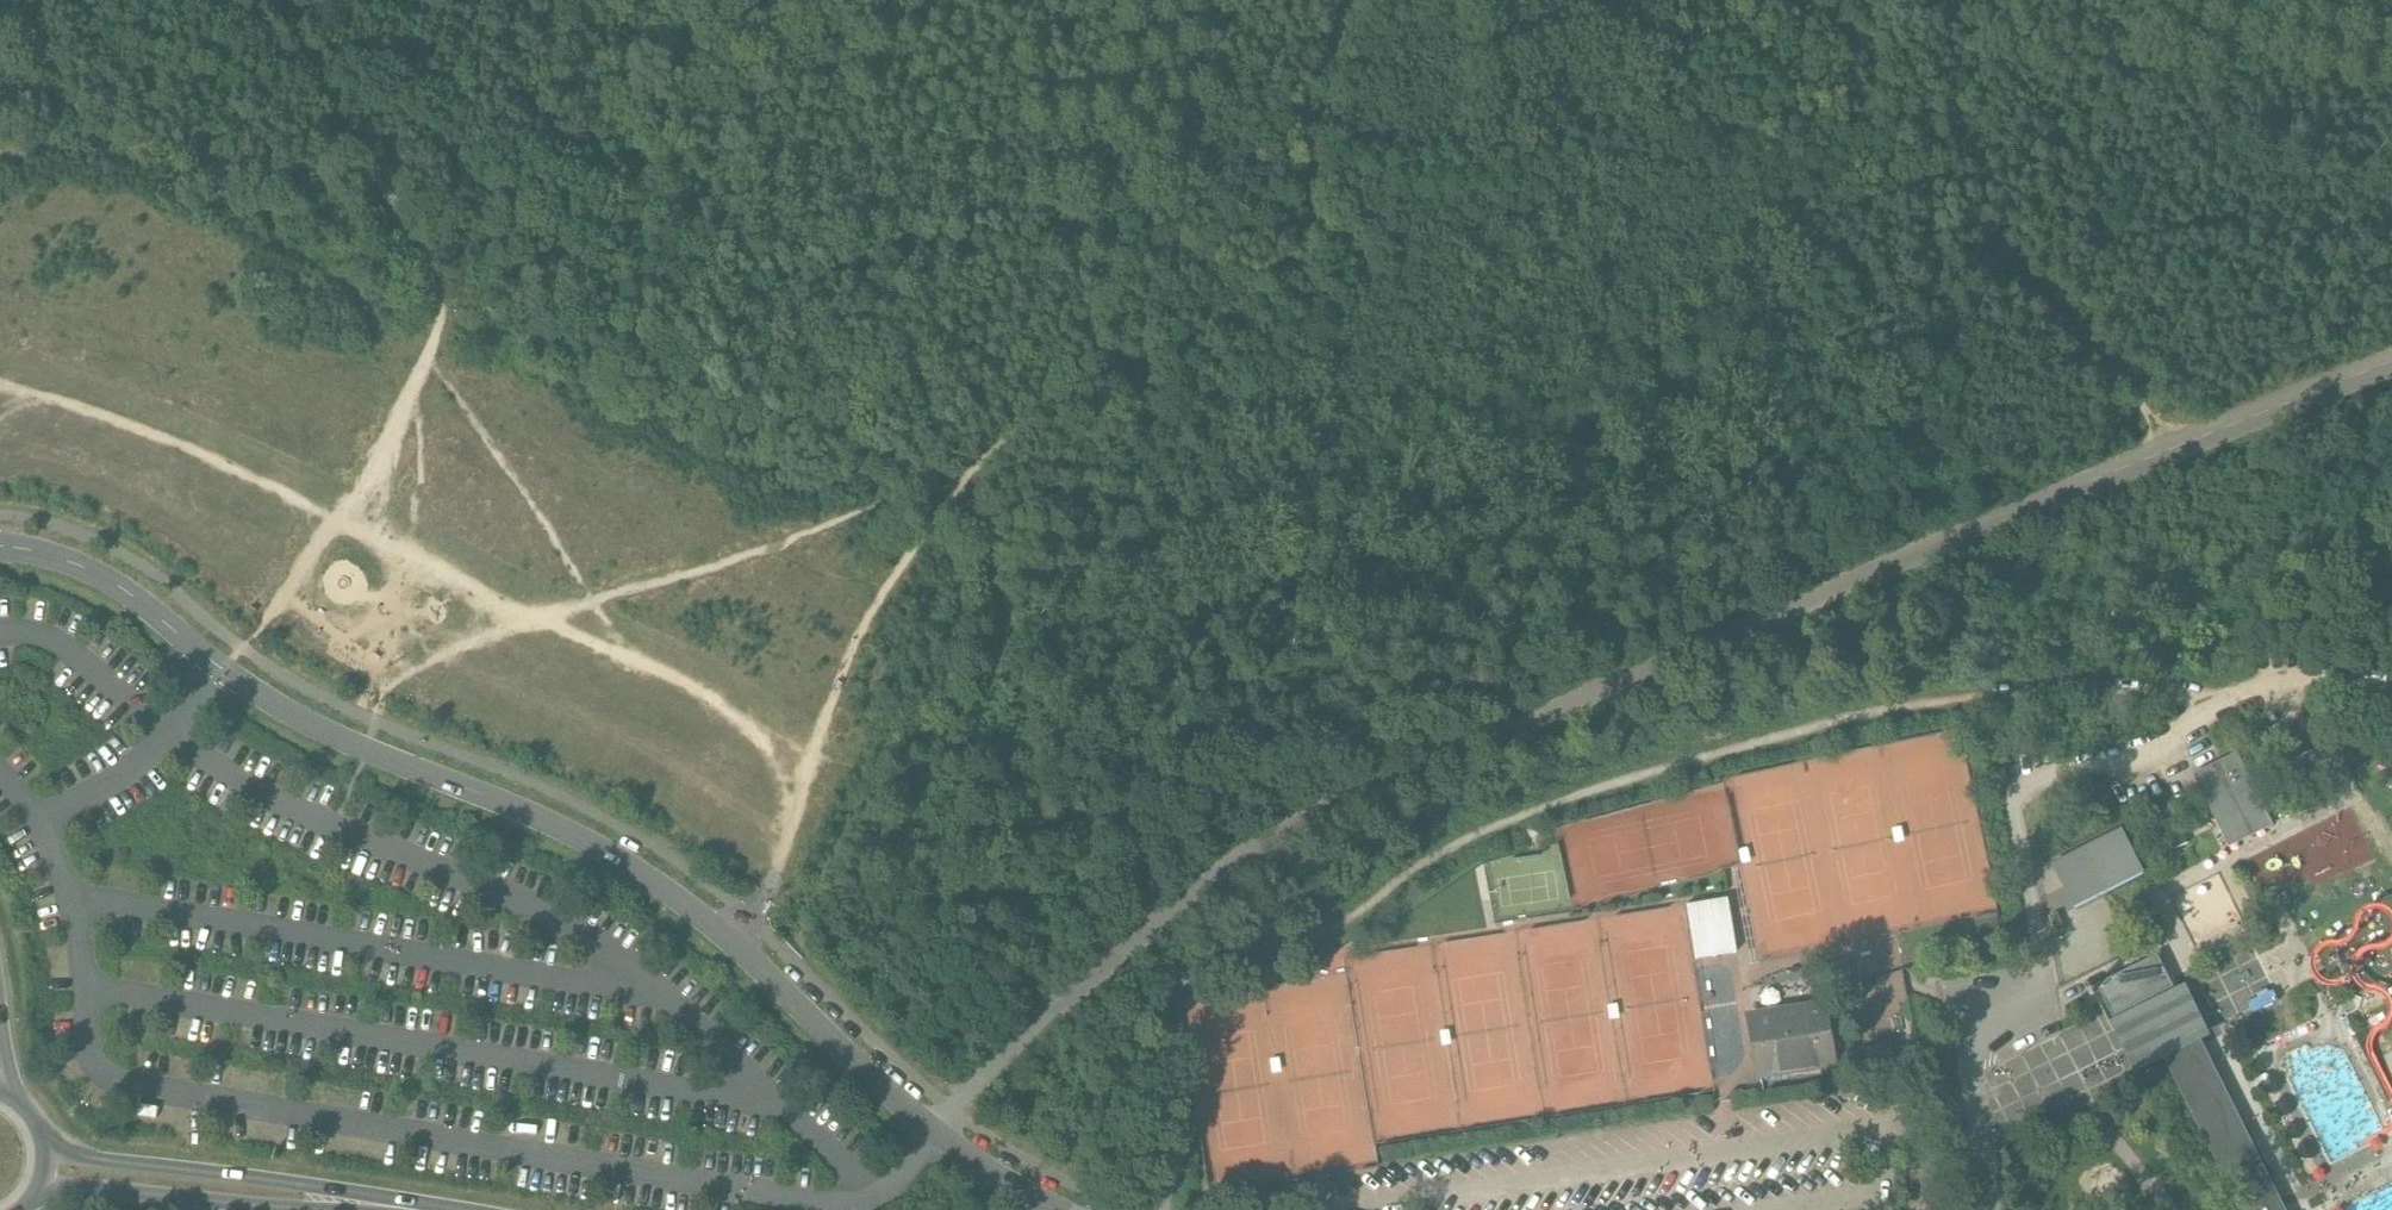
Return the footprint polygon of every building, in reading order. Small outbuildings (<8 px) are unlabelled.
[(2272,737),(2285,765),(2316,750),(2303,723),(2272,737)] [(2238,754),(2195,775),(2230,848),(2274,826),(2238,754)] [(2176,849),(2189,843),(2177,818),(2164,824),(2176,849)] [(2122,833),(2054,866),(2076,909),(2144,875),(2122,833)] [(1685,906),(1694,961),(1736,954),(1727,899),(1685,906)] [(2116,1020),(2112,1022),(2122,1047),(2133,1075),(2166,1059),(2203,1042),(2214,1038),(2188,985),(2177,990),(2159,955),(2098,985),(2116,1020)] [(1820,1006),(1747,1017),(1757,1079),(1830,1068),(1820,1006)] [(2203,1042),(2166,1059),(2241,1209),(2287,1209),(2203,1042)] [(1890,1044),(1863,1049),(1868,1075),(1895,1070),(1890,1044)]
